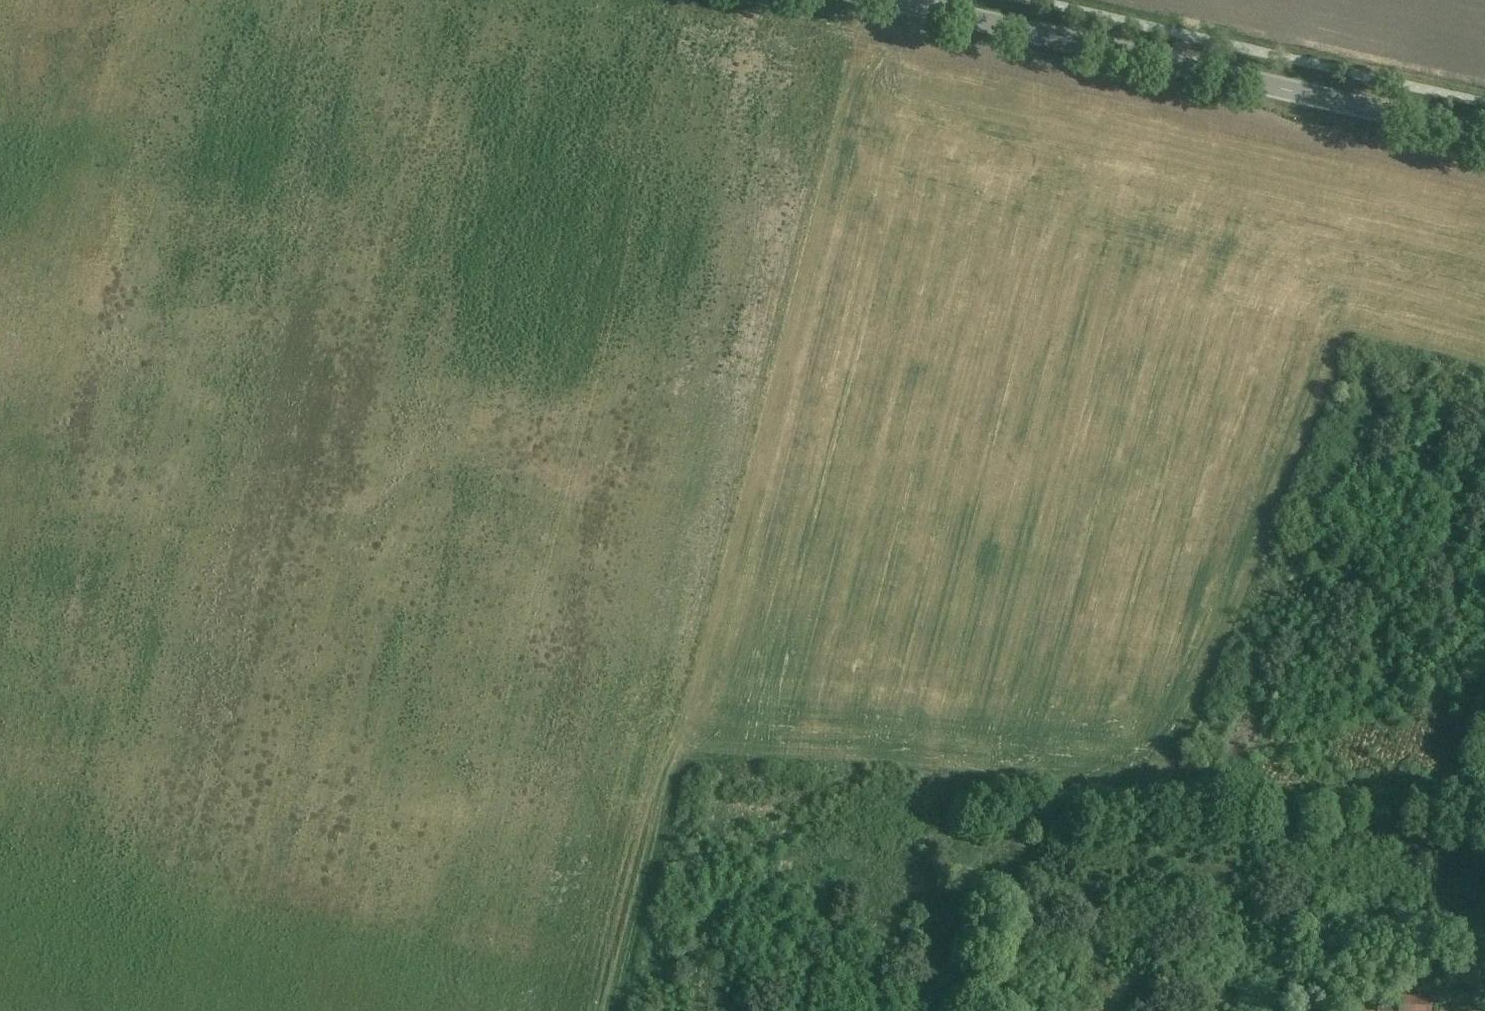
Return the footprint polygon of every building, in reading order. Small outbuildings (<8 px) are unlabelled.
[(1436,1000),(1379,997),(1378,1010),(1436,1010),(1436,1000)]
